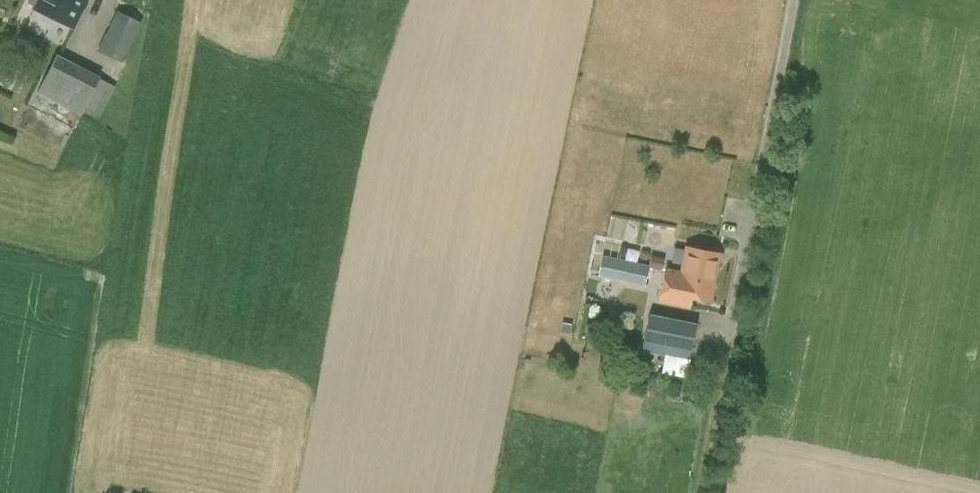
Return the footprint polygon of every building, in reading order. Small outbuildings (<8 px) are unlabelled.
[(28,3),(73,25),(85,0),(30,0),(28,3)] [(141,22),(117,11),(97,51),(123,63),(141,22)] [(56,53),(37,93),(80,114),(84,107),(100,115),(115,86),(99,78),(100,75),(56,53)] [(709,302),(719,254),(686,247),(681,273),(666,270),(660,300),(688,306),(688,298),(709,302)] [(658,267),(602,255),(597,277),(644,287),(646,282),(654,284),(658,267)] [(648,315),(641,351),(688,360),(695,324),(648,315)]
